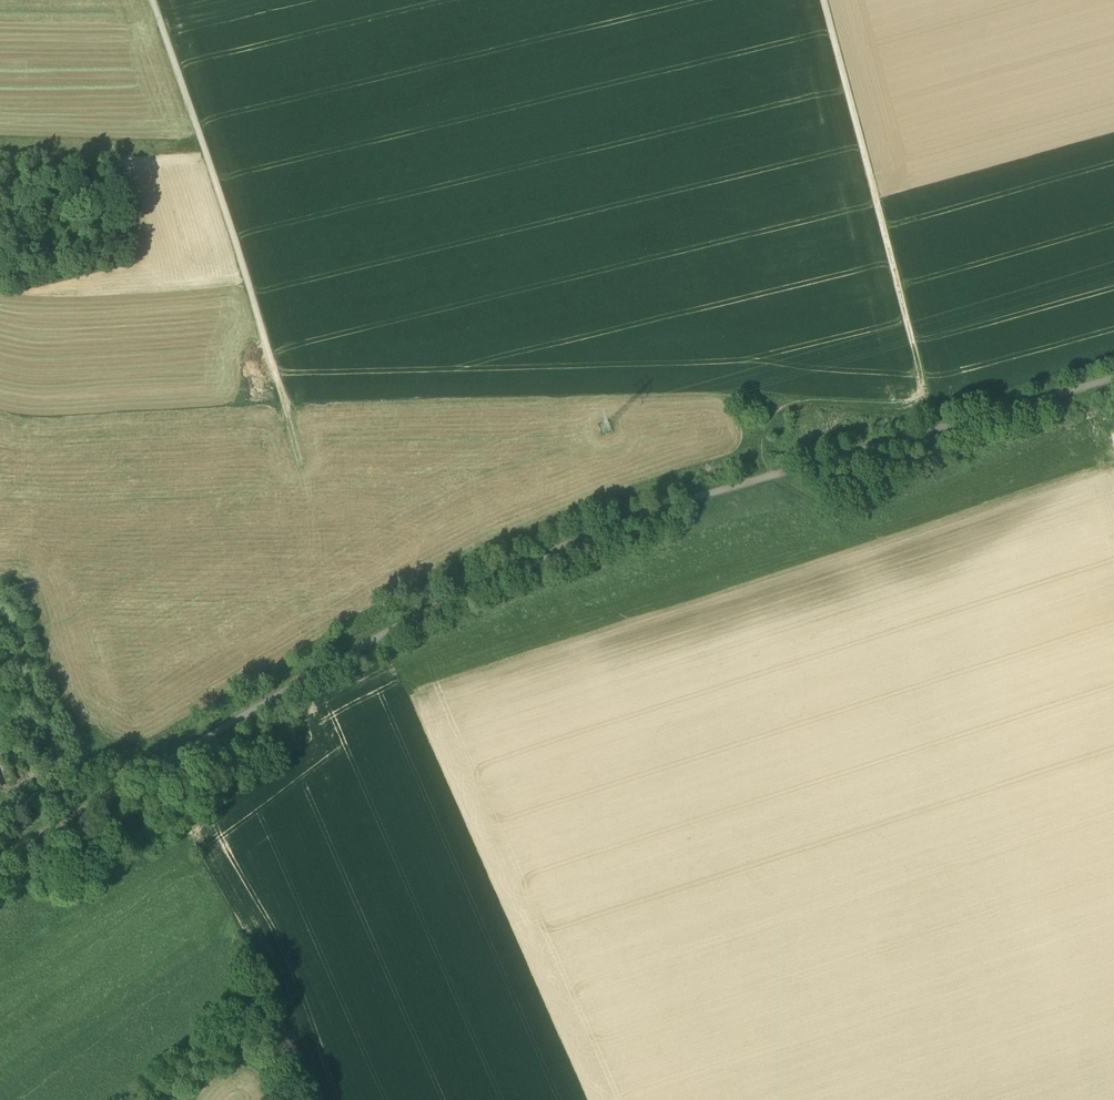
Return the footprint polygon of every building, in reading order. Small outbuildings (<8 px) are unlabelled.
[(8,793),(12,801),(31,792),(32,791),(28,783),(8,793)]
